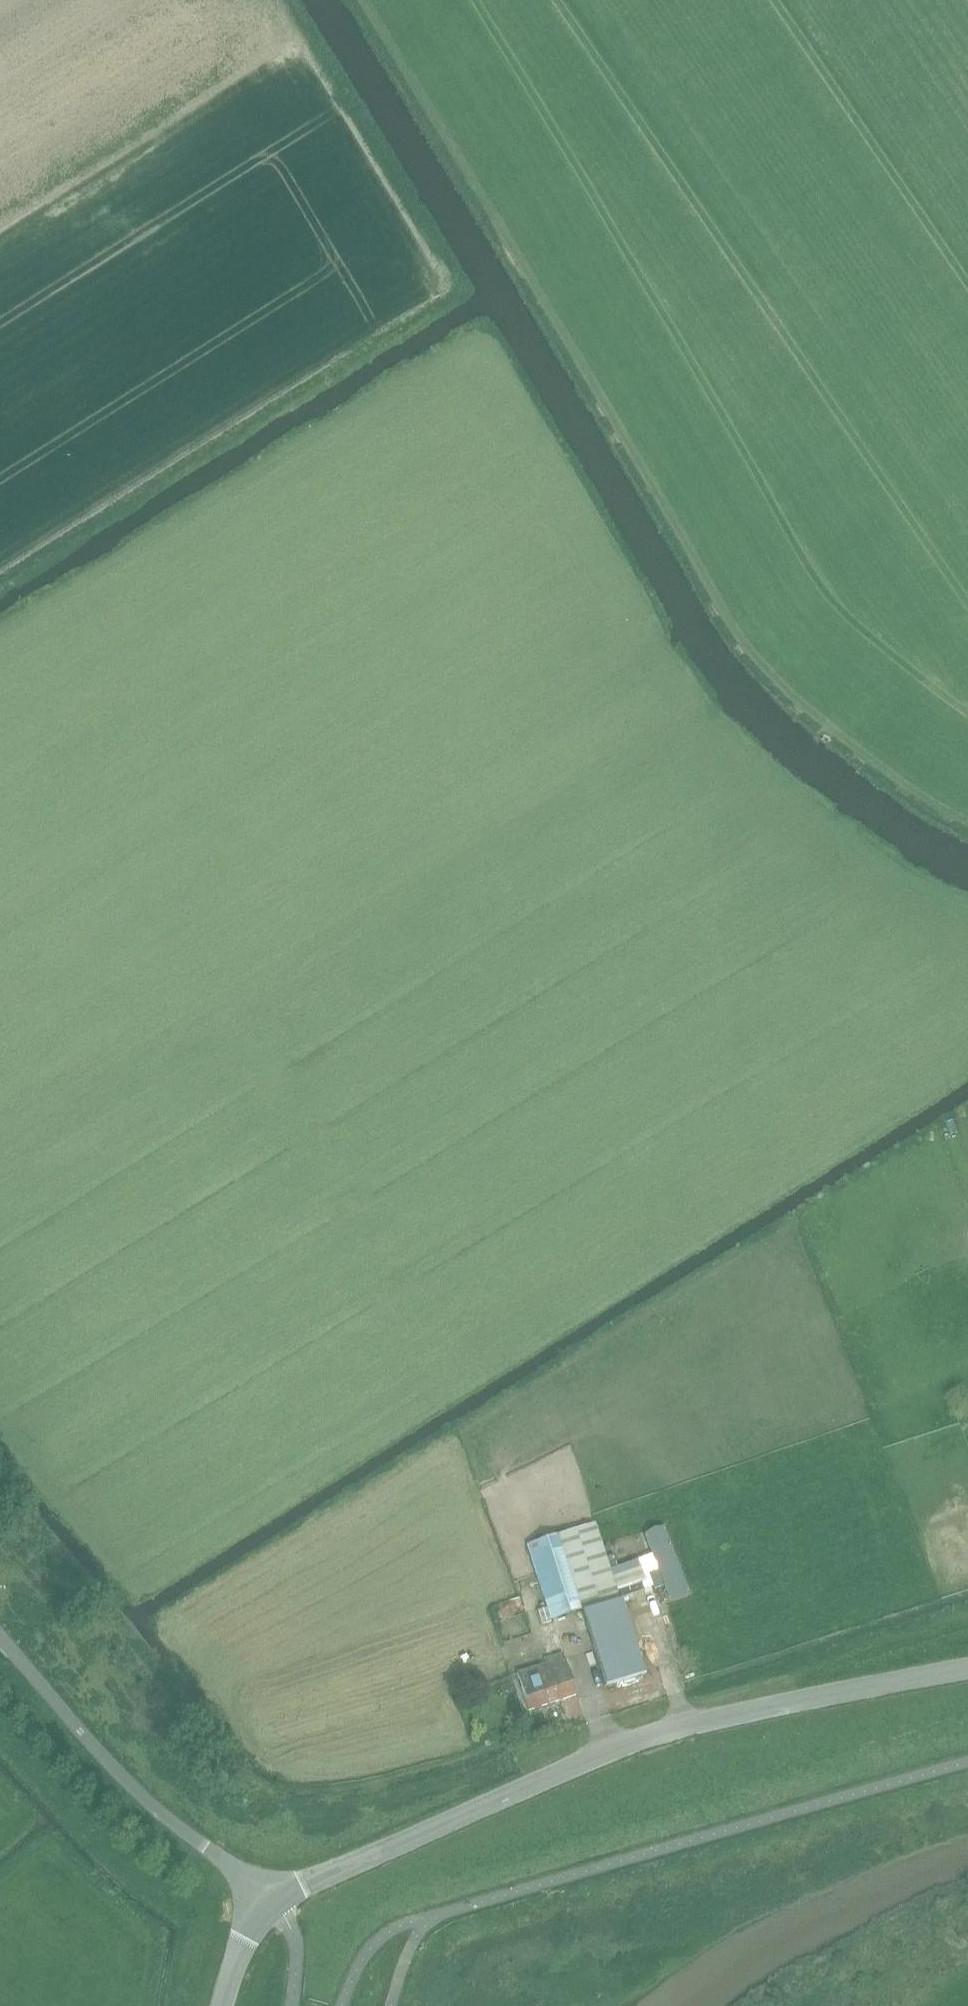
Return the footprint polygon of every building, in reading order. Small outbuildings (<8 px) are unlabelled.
[(528,1545),(548,1609),(540,1611),(544,1624),(582,1612),(606,1687),(645,1675),(626,1617),(620,1597),(596,1523),(528,1545)] [(529,1711),(577,1696),(563,1654),(546,1660),(547,1665),(517,1674),(529,1711)]
